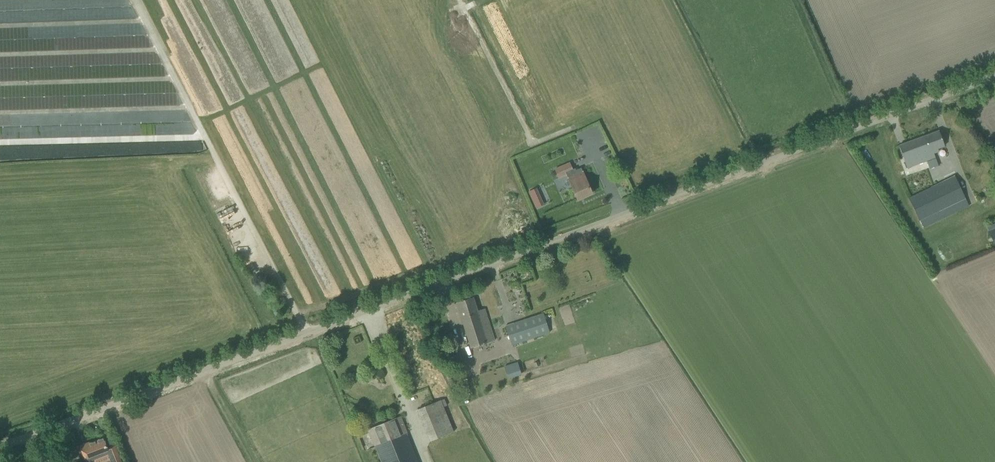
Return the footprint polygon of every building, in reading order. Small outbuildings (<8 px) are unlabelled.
[(907,169),(927,162),(930,169),(938,166),(936,159),(936,158),(933,151),(945,147),(939,131),(899,146),(907,169)] [(576,170),(575,168),(573,169),(570,162),(555,168),(560,178),(566,175),(578,199),(592,193),(581,168),(576,170)] [(954,176),(909,198),(924,229),(969,206),(954,176)] [(529,190),(534,202),(541,199),(536,187),(529,190)] [(541,199),(534,202),(537,208),(543,204),(541,199)] [(473,297),(457,302),(471,347),(495,339),(485,308),(478,311),(473,297)] [(512,345),(550,333),(543,313),(505,325),(512,345)] [(521,374),(517,362),(504,366),(508,378),(521,374)] [(417,393),(419,399),(428,395),(426,389),(417,393)] [(430,441),(453,432),(441,400),(418,410),(430,441)] [(368,430),(372,439),(382,461),(415,461),(404,435),(407,433),(400,417),(368,430)] [(117,449),(109,452),(104,439),(81,447),(87,461),(122,461),(117,449)]
